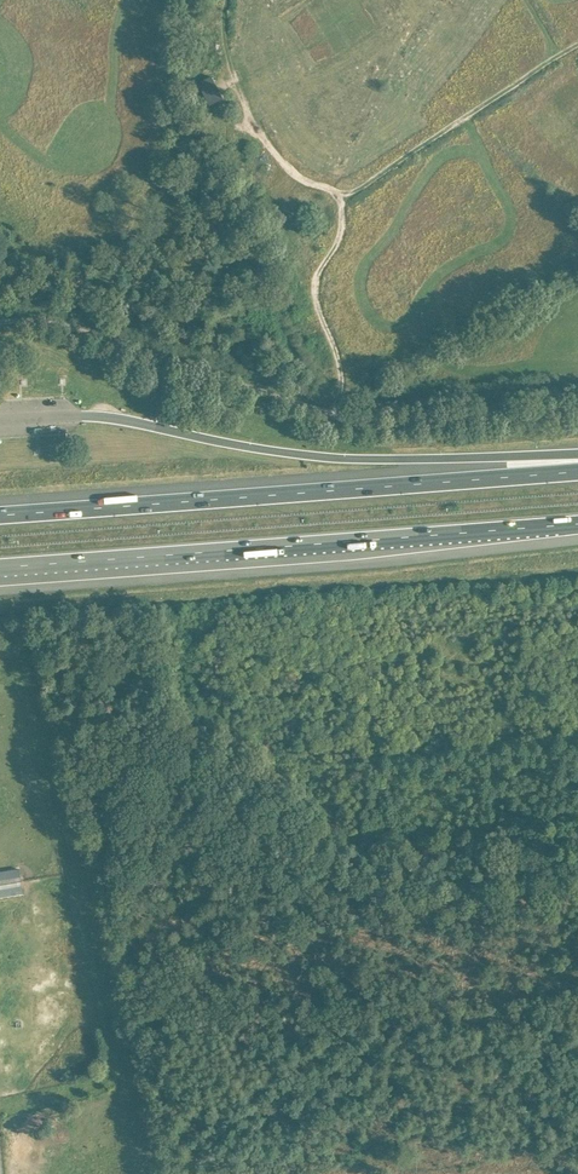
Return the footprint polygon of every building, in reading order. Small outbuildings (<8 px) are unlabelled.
[(223,98),(212,76),(199,83),(210,105),(223,98)] [(577,533),(577,525),(552,528),(553,536),(577,533)] [(23,894),(19,869),(0,872),(0,897),(23,894)]
